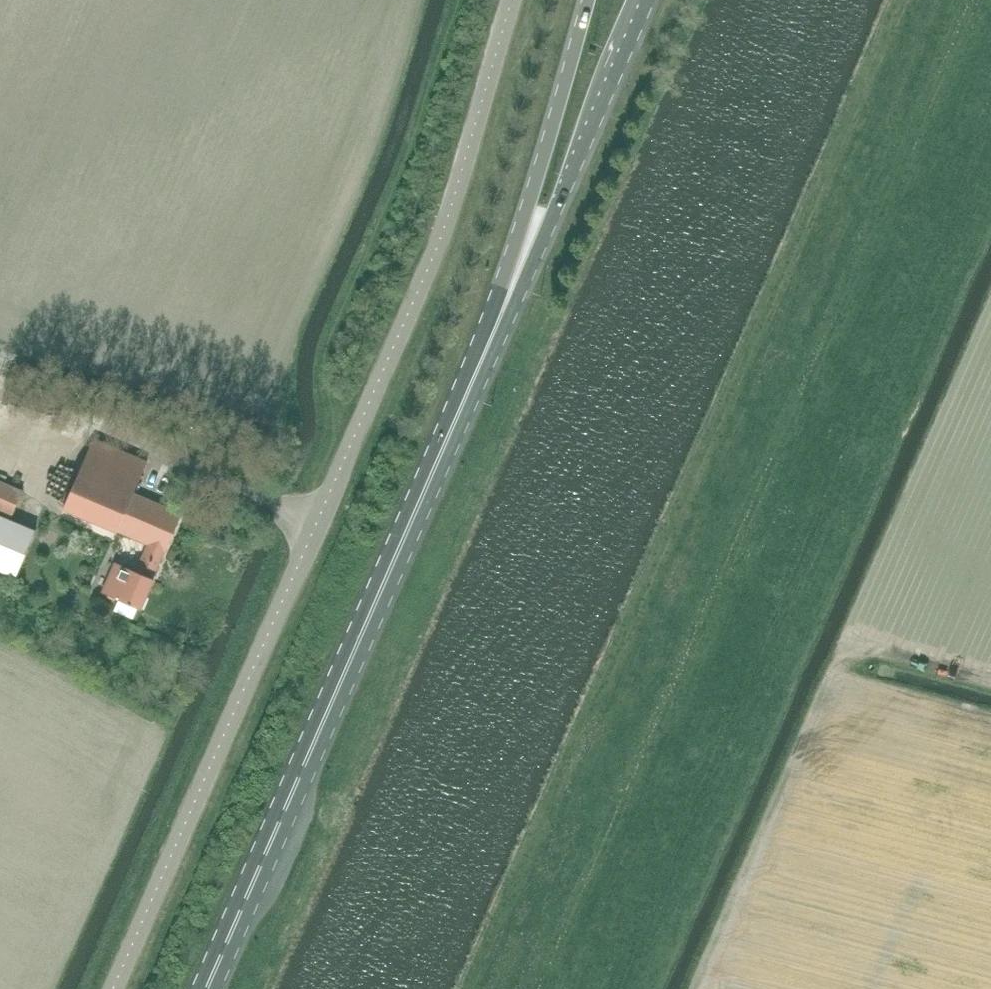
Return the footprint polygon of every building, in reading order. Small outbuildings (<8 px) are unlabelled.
[(134,492),(147,461),(93,438),(63,508),(147,545),(136,570),(117,562),(104,593),(119,599),(114,610),(133,618),(137,607),(141,609),(154,578),(153,578),(164,552),(165,553),(183,514),(134,492)] [(21,489),(0,480),(0,513),(11,518),(23,490),(21,489)] [(35,531),(0,516),(0,571),(15,577),(35,531)]
